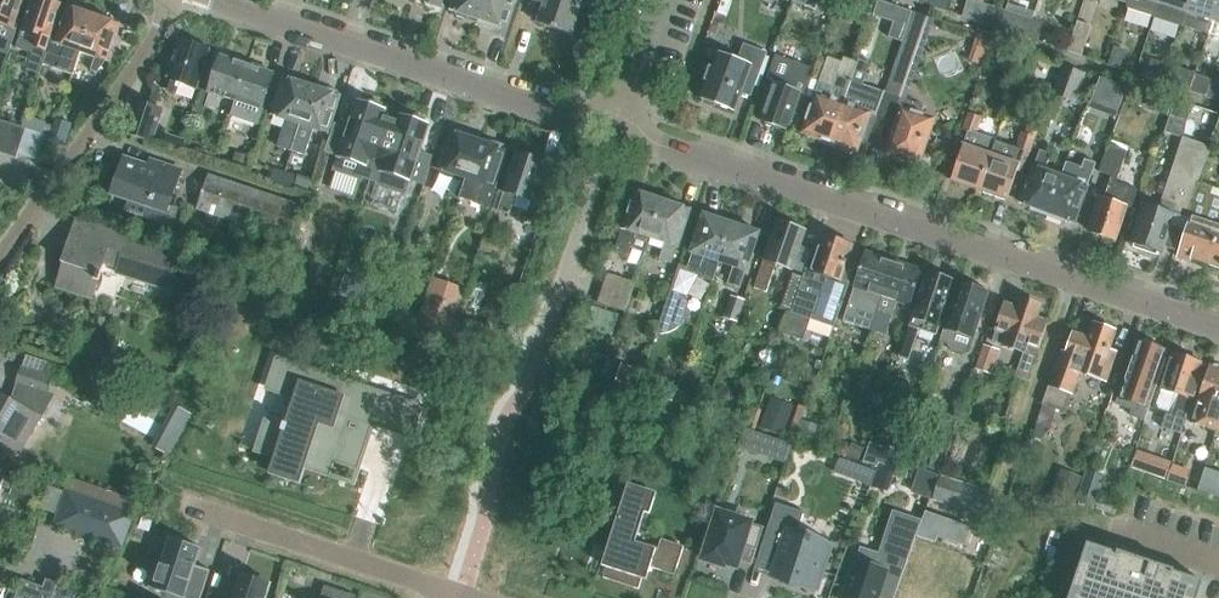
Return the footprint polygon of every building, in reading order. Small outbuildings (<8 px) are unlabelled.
[(23,0),(0,0),(0,54),(8,57),(16,32),(13,31),(23,0)] [(38,37),(29,66),(41,70),(43,64),(46,54),(45,54),(50,41),(49,41),(61,4),(48,0),(33,0),(22,32),(38,37)] [(455,11),(457,17),(464,19),(469,16),(479,19),(485,0),(455,0),(452,10),(455,11)] [(480,18),(488,22),(491,28),(498,30),(504,27),(506,28),(515,0),(485,0),(480,18)] [(538,24),(574,37),(581,19),(579,18),(580,15),(594,20),(601,0),(532,0),(532,1),(545,5),(538,24)] [(815,10),(818,0),(793,0),(793,2),(815,10)] [(918,5),(928,8),(931,0),(920,0),(918,5)] [(978,2),(972,0),(967,0),(961,19),(972,22),(978,2)] [(1128,6),(1127,10),(1153,18),(1159,0),(1130,0),(1128,6)] [(1189,0),(1159,0),(1154,19),(1180,27),(1189,0)] [(1218,0),(1189,0),(1180,27),(1207,36),(1218,0)] [(1207,36),(1218,40),(1218,0),(1207,36)] [(988,5),(978,2),(972,22),(981,25),(988,5)] [(878,3),(874,17),(893,23),(888,38),(903,43),(908,29),(909,26),(913,14),(901,11),(878,3)] [(43,64),(73,75),(82,51),(93,17),(68,7),(56,42),(51,40),(43,64)] [(93,17),(82,51),(96,56),(90,71),(97,73),(104,64),(105,59),(107,60),(118,26),(93,17)] [(1026,40),(1033,20),(1023,17),(1016,37),(1026,40)] [(1042,23),(1033,20),(1026,40),(1035,43),(1042,23)] [(1078,22),(1068,52),(1081,57),(1092,26),(1078,22)] [(903,43),(886,91),(906,98),(907,99),(929,36),(908,29),(903,43)] [(180,85),(196,90),(209,50),(180,40),(166,79),(164,78),(161,88),(177,93),(180,85)] [(1004,43),(995,40),(990,54),(999,57),(1004,43)] [(715,52),(698,97),(703,99),(704,104),(711,106),(716,104),(734,110),(740,92),(750,96),(767,53),(744,44),(738,60),(715,52)] [(1115,47),(1108,68),(1118,71),(1125,50),(1115,47)] [(771,87),(759,120),(763,122),(765,125),(771,128),(775,126),(787,130),(799,95),(805,97),(815,70),(775,55),(764,85),(771,87)] [(215,110),(219,99),(234,104),(247,65),(220,56),(207,95),(203,106),(215,110)] [(1143,79),(1162,85),(1169,64),(1150,58),(1143,79)] [(1085,71),(1063,64),(1052,94),(1074,102),(1085,71)] [(1195,73),(1169,64),(1162,85),(1189,94),(1195,73)] [(247,65),(234,104),(229,118),(255,126),(273,74),(247,65)] [(849,88),(829,144),(857,154),(871,116),(876,118),(884,95),(862,87),(867,72),(856,68),(849,88)] [(299,125),(311,86),(283,77),(271,116),(285,121),(277,146),(290,150),(299,125)] [(1216,103),(1218,93),(1218,81),(1211,78),(1204,99),(1216,103)] [(1092,104),(1118,113),(1127,88),(1102,79),(1092,104)] [(802,135),(829,144),(849,88),(837,83),(833,94),(818,89),(814,101),(802,135)] [(302,155),(311,129),(326,134),(339,95),(311,86),(299,125),(290,150),(289,151),(302,155)] [(370,180),(391,118),(383,115),(384,111),(380,109),(381,105),(363,98),(361,103),(357,101),(347,129),(334,125),(325,152),(338,157),(333,170),(361,180),(362,177),(370,180)] [(925,113),(917,110),(920,103),(907,99),(906,98),(903,106),(901,106),(894,125),(897,126),(887,155),(919,166),(936,119),(924,115),(925,113)] [(1193,107),(1176,101),(1171,116),(1187,121),(1193,107)] [(125,133),(156,144),(158,138),(153,137),(162,111),(136,102),(125,133)] [(399,121),(391,118),(370,180),(378,183),(377,185),(404,194),(409,180),(422,185),(432,157),(419,153),(428,125),(423,124),(425,119),(406,113),(405,118),(400,116),(399,121)] [(962,129),(969,132),(951,181),(979,191),(992,156),(997,142),(976,135),(981,118),(968,114),(962,129)] [(2,154),(12,124),(0,120),(0,153),(2,154)] [(997,142),(992,156),(979,191),(1008,200),(1018,172),(1022,174),(1040,124),(1029,121),(1025,134),(1021,133),(1015,149),(997,142)] [(57,122),(55,127),(52,136),(64,141),(69,126),(57,122)] [(2,154),(16,159),(26,129),(12,124),(2,154)] [(46,124),(40,133),(52,136),(55,127),(46,124)] [(438,170),(466,180),(479,143),(450,133),(438,170)] [(1188,216),(1212,148),(1212,147),(1185,138),(1160,210),(1145,205),(1133,242),(1162,252),(1176,212),(1188,216)] [(479,143),(466,180),(467,180),(464,189),(460,199),(487,208),(486,209),(487,210),(507,152),(479,143)] [(213,163),(215,157),(204,153),(206,149),(196,146),(193,156),(213,163)] [(1090,232),(1118,241),(1129,208),(1132,209),(1138,191),(1116,184),(1127,152),(1109,146),(1100,171),(1113,176),(1105,200),(1101,199),(1090,232)] [(1188,216),(1193,218),(1184,245),(1193,249),(1190,259),(1208,266),(1218,235),(1218,196),(1213,194),(1215,189),(1200,183),(1212,148),(1188,216)] [(1021,205),(1048,214),(1062,176),(1046,170),(1051,154),(1041,150),(1021,205)] [(502,192),(504,193),(497,211),(510,216),(516,197),(534,204),(544,174),(543,174),(547,162),(515,152),(502,192)] [(247,169),(251,158),(236,153),(232,165),(247,169)] [(130,214),(165,226),(183,171),(149,160),(147,165),(124,157),(112,194),(134,202),(130,214)] [(1048,214),(1075,224),(1096,164),(1085,160),(1081,169),(1066,164),(1062,176),(1048,214)] [(268,180),(279,184),(283,171),(272,167),(268,180)] [(279,184),(295,189),(300,177),(283,171),(279,184)] [(197,210),(289,242),(301,207),(209,176),(197,210)] [(450,196),(460,199),(464,189),(453,185),(450,196)] [(629,256),(631,249),(645,254),(650,239),(662,202),(634,193),(622,229),(615,252),(629,256)] [(672,264),(677,248),(678,248),(690,211),(662,202),(650,239),(665,244),(660,257),(663,257),(662,261),(672,264)] [(687,305),(686,298),(697,277),(713,283),(719,264),(732,224),(704,215),(690,255),(692,255),(687,267),(679,264),(656,333),(661,334),(667,333),(672,331),(677,328),(681,324),(685,318),(687,311),(687,305)] [(767,292),(776,266),(792,271),(806,232),(778,221),(763,261),(762,261),(754,288),(767,292)] [(741,289),(746,273),(747,273),(760,233),(732,224),(719,264),(733,269),(727,285),(741,289)] [(57,288),(93,300),(104,265),(113,268),(111,273),(169,292),(178,259),(127,244),(129,239),(89,226),(84,241),(71,237),(62,264),(65,264),(57,288)] [(1208,266),(1218,270),(1218,235),(1208,266)] [(489,254),(494,239),(484,236),(480,251),(489,254)] [(823,236),(811,270),(807,268),(791,314),(834,328),(849,283),(841,281),(852,246),(823,236)] [(843,322),(870,331),(894,261),(866,252),(854,289),(843,322)] [(894,261),(870,331),(886,336),(897,303),(909,308),(921,270),(894,261)] [(927,272),(914,309),(908,328),(936,337),(942,318),(955,280),(927,272)] [(777,306),(791,311),(803,278),(789,273),(777,306)] [(625,312),(634,283),(607,274),(597,303),(625,312)] [(388,312),(409,319),(422,283),(401,276),(388,312)] [(988,293),(960,283),(943,332),(939,343),(948,346),(952,354),(962,356),(967,354),(988,293)] [(383,290),(365,284),(358,304),(377,310),(383,290)] [(434,297),(424,324),(447,332),(457,305),(434,297)] [(736,323),(743,301),(730,297),(723,319),(736,323)] [(1029,347),(1037,349),(1041,351),(1050,322),(1038,318),(1042,306),(1019,299),(1016,308),(1005,304),(996,333),(1008,336),(1004,347),(1026,354),(1029,347)] [(590,307),(582,329),(610,339),(618,316),(590,307)] [(453,335),(479,343),(485,326),(458,318),(453,335)] [(1066,413),(1072,396),(1073,396),(1081,375),(1106,384),(1117,351),(1110,349),(1116,331),(1093,324),(1088,338),(1072,333),(1066,352),(1062,350),(1049,388),(1043,405),(1066,413)] [(1147,344),(1142,342),(1136,359),(1134,358),(1126,379),(1125,378),(1118,397),(1135,403),(1130,415),(1138,418),(1136,423),(1143,426),(1166,360),(1161,358),(1164,350),(1160,348),(1159,345),(1150,342),(1147,344)] [(994,372),(1002,349),(987,344),(979,367),(994,372)] [(5,445),(7,442),(10,444),(9,446),(22,453),(41,420),(28,412),(27,414),(24,412),(26,408),(25,407),(34,391),(46,395),(56,366),(9,350),(5,362),(22,367),(16,385),(19,386),(10,400),(0,394),(0,442),(5,445)] [(1162,391),(1177,396),(1171,415),(1166,414),(1161,427),(1182,434),(1191,408),(1193,401),(1203,364),(1189,359),(1191,356),(1179,351),(1177,355),(1174,353),(1162,391)] [(299,483),(304,467),(328,476),(334,459),(348,416),(374,425),(412,437),(422,407),(277,359),(267,389),(296,399),(287,425),(284,424),(283,427),(265,421),(255,451),(276,458),(271,473),(299,483)] [(615,384),(634,390),(640,371),(621,365),(615,384)] [(1218,432),(1218,427),(1218,366),(1216,365),(1213,367),(1209,366),(1190,423),(1205,428),(1218,432)] [(655,401),(669,405),(677,382),(663,378),(655,401)] [(682,399),(675,397),(672,407),(679,409),(682,399)] [(759,434),(778,442),(791,407),(772,400),(759,434)] [(786,442),(792,445),(805,408),(799,406),(786,442)] [(180,408),(171,425),(185,433),(194,416),(180,408)] [(954,420),(936,414),(918,464),(936,471),(954,420)] [(796,436),(812,441),(817,426),(802,420),(796,436)] [(742,429),(736,448),(756,455),(762,436),(742,429)] [(852,445),(847,456),(859,461),(864,450),(852,445)] [(869,445),(863,464),(876,469),(878,465),(883,450),(869,445)] [(1165,480),(1166,478),(1170,465),(1136,453),(1131,467),(1130,469),(1165,480)] [(875,472),(870,487),(884,492),(892,470),(878,465),(876,469),(875,472)] [(1166,478),(1165,480),(1185,487),(1186,485),(1190,472),(1170,465),(1166,478)] [(862,466),(856,481),(870,487),(875,472),(862,466)] [(938,475),(919,468),(911,493),(929,500),(938,475)] [(1047,503),(1067,511),(1081,479),(1061,471),(1047,503)] [(938,475),(930,499),(972,512),(979,490),(938,475)] [(684,548),(662,541),(659,548),(658,551),(651,548),(634,543),(638,531),(640,532),(641,527),(651,500),(617,489),(607,521),(621,525),(603,578),(640,590),(647,567),(675,576),(684,548)] [(121,551),(134,514),(64,490),(51,528),(121,551)] [(776,506),(758,561),(775,566),(772,576),(816,589),(830,546),(796,535),(803,514),(776,506)] [(718,513),(704,560),(723,566),(724,563),(736,567),(743,546),(756,550),(763,528),(718,513)] [(843,597),(878,597),(879,597),(894,597),(919,524),(896,517),(883,555),(878,554),(860,548),(843,597)] [(928,518),(922,539),(938,544),(940,540),(965,547),(970,531),(928,518)] [(1046,545),(1050,546),(1055,548),(1060,534),(1052,531),(1046,545)] [(148,588),(179,597),(201,597),(210,571),(209,570),(208,571),(195,567),(201,549),(200,549),(198,552),(185,548),(186,544),(169,539),(161,566),(156,564),(148,588)] [(1069,597),(1198,597),(1203,583),(1173,573),(1174,571),(1117,552),(1117,554),(1087,544),(1069,597)] [(13,551),(7,547),(1,550),(1,556),(6,560),(12,557),(13,551)] [(269,586),(240,576),(233,597),(265,597),(269,586)] [(77,591),(46,580),(43,588),(22,580),(16,597),(75,597),(77,591)] [(354,597),(338,593),(326,589),(325,591),(323,597),(354,597)]
